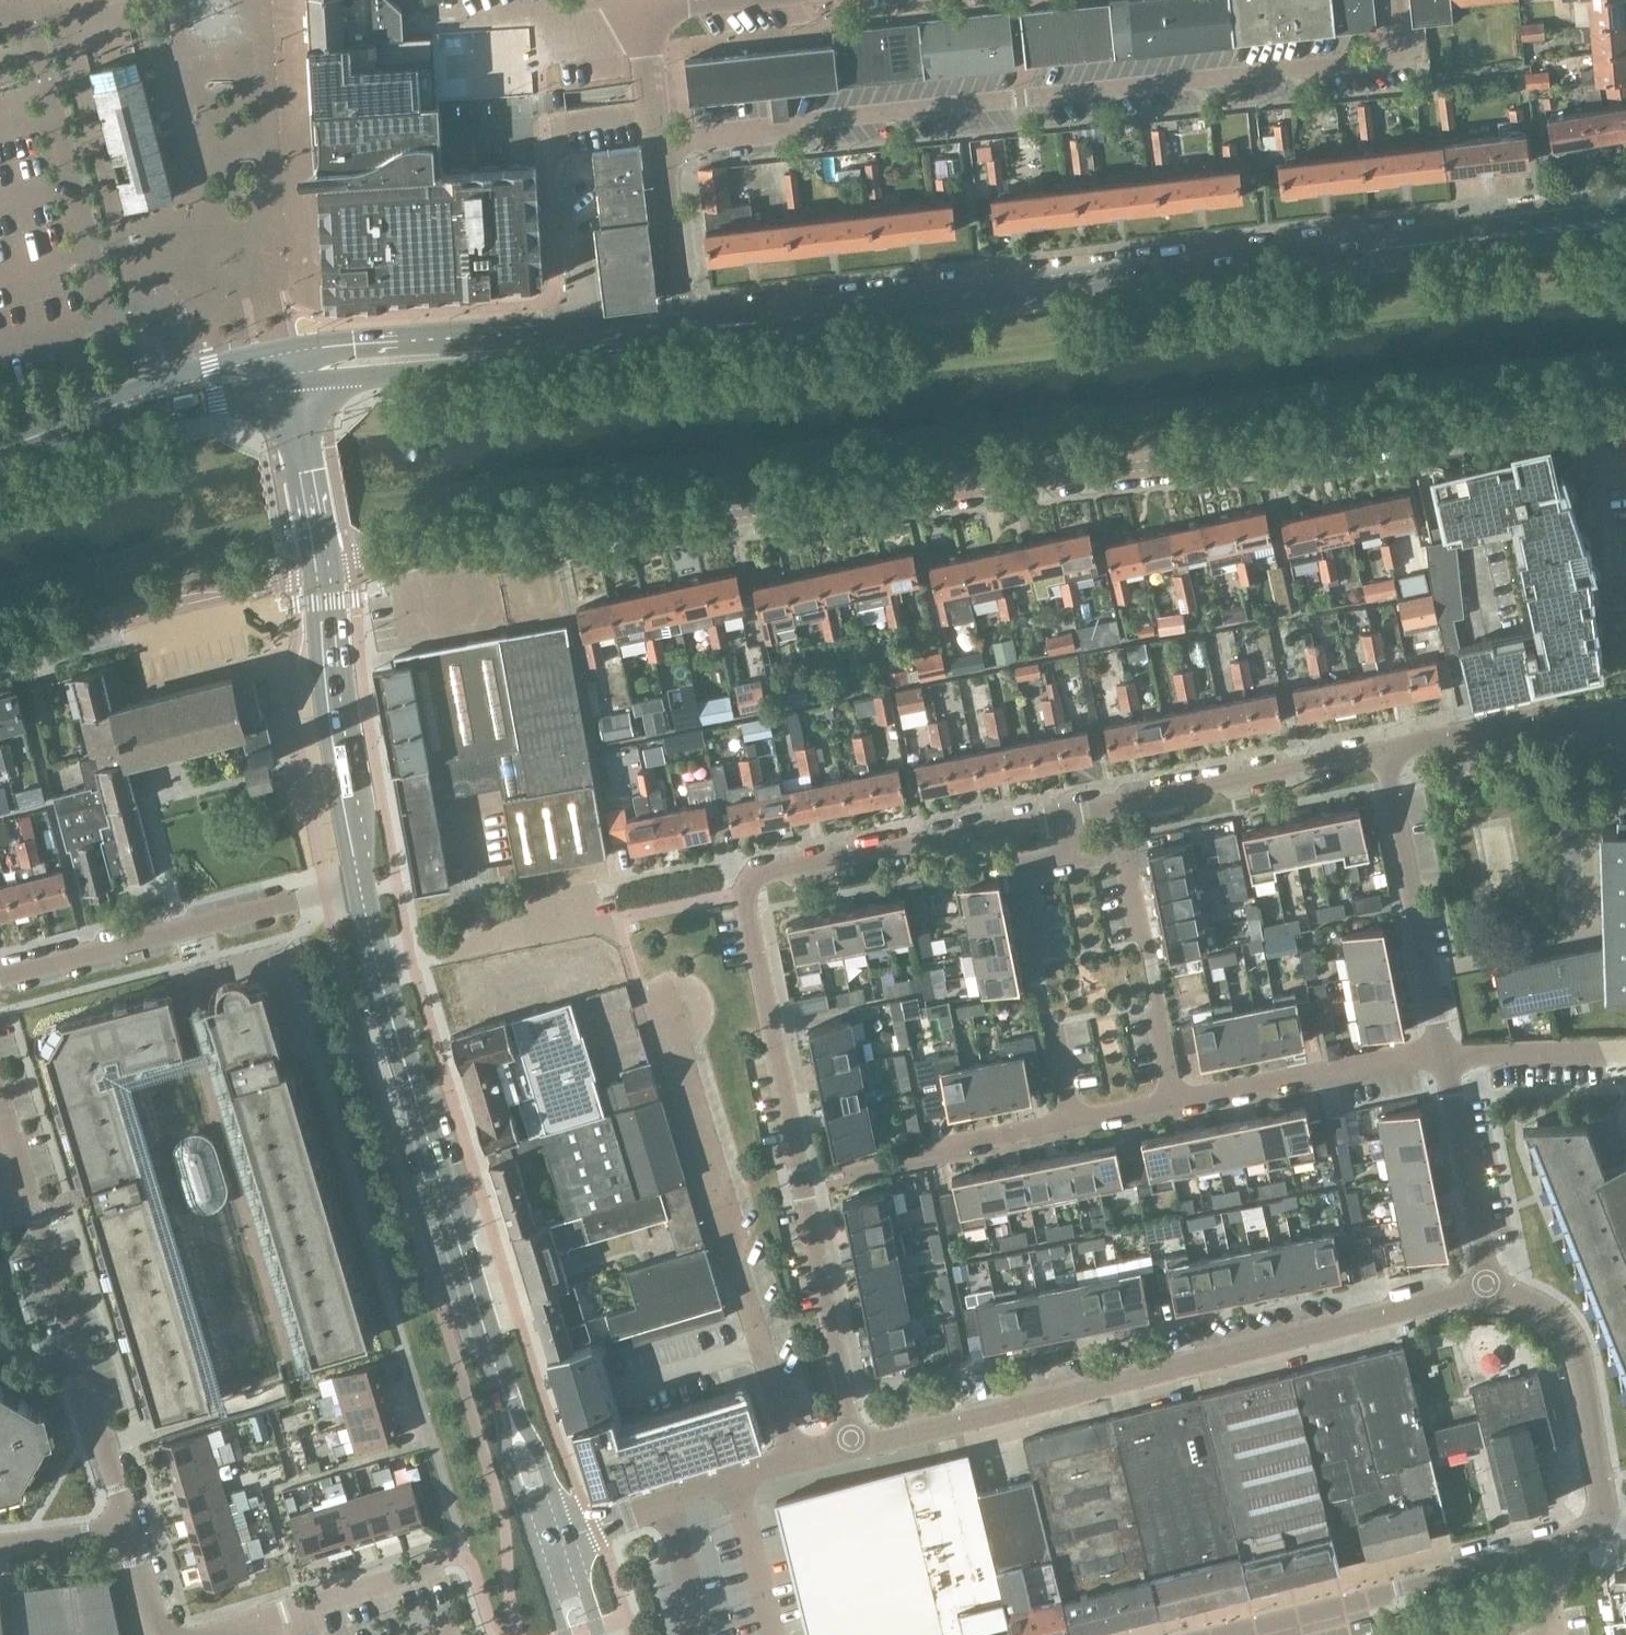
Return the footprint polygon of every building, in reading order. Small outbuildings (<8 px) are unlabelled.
[(310,41),(403,35),(401,8),(392,0),(307,0),(310,41)] [(1019,11),(1019,12),(1025,66),(1133,54),(1127,0),(1019,11)] [(1233,44),(1228,0),(1128,0),(1127,0),(1133,54),(1233,44)] [(1300,36),(1296,0),(1228,0),(1233,44),(1300,36)] [(1335,33),(1332,0),(1296,0),(1300,36),(1335,33)] [(1375,28),(1373,0),(1332,0),(1335,33),(1375,28)] [(1451,0),(1409,0),(1411,25),(1453,20),(1452,5),(1451,0)] [(1625,0),(1589,0),(1592,24),(1625,21),(1625,12),(1625,0)] [(925,76),(1013,67),(1008,13),(919,22),(925,76)] [(1533,22),(1534,38),(1545,36),(1544,21),(1533,22)] [(1625,49),(1625,21),(1592,24),(1571,26),(1572,41),(1593,39),(1594,52),(1625,49)] [(879,81),(925,76),(919,22),(917,22),(918,23),(873,28),(879,81)] [(1522,39),(1534,38),(1533,22),(1521,24),(1522,39)] [(685,60),(690,101),(879,81),(873,28),(833,32),(833,31),(832,31),(833,44),(685,60)] [(314,107),(436,100),(432,33),(403,35),(310,41),(314,107)] [(1608,80),(1625,78),(1625,49),(1594,52),(1596,69),(1580,70),(1582,83),(1597,82),(1597,81),(1608,80)] [(137,57),(89,69),(118,180),(117,180),(125,209),(128,208),(127,202),(169,191),(171,197),(174,196),(166,167),(166,168),(137,57)] [(1537,71),(1539,86),(1550,85),(1548,69),(1537,71)] [(1527,88),(1539,86),(1537,71),(1525,72),(1527,88)] [(1593,137),(1625,131),(1625,78),(1608,80),(1612,105),(1588,109),(1593,137)] [(772,95),(775,119),(790,118),(788,93),(772,95)] [(1440,105),(1452,103),(1450,93),(1438,94),(1440,105)] [(436,100),(314,107),(318,186),(318,185),(317,187),(316,189),(316,190),(315,193),(315,196),(316,197),(316,200),(316,201),(317,203),(318,206),(320,205),(320,216),(319,216),(318,219),(318,220),(317,222),(317,224),(317,226),(317,228),(318,230),(319,233),(320,235),(321,236),(324,277),(323,277),(322,278),(322,281),(321,284),(321,286),(321,288),(321,289),(321,291),(322,293),(323,295),(324,298),(325,297),(326,304),(333,304),(333,305),(335,306),(339,306),(343,307),(347,306),(348,306),(351,305),(353,303),(364,302),(364,303),(367,304),(371,305),(375,304),(378,304),(380,303),(384,301),(383,301),(390,300),(390,296),(394,296),(395,297),(398,298),(401,298),(404,298),(405,298),(408,298),(411,297),(414,295),(414,294),(425,294),(425,295),(428,296),(432,297),(435,297),(439,296),(441,295),(445,293),(445,292),(456,292),(455,293),(459,294),(463,295),(467,294),(469,294),(473,293),(476,291),(475,290),(482,290),(482,286),(492,286),(492,284),(517,283),(516,284),(520,285),(523,286),(527,286),(529,285),(533,284),(537,282),(536,282),(543,281),(540,222),(541,223),(541,221),(542,219),(543,216),(543,215),(543,212),(543,210),(542,207),(541,206),(540,203),(540,202),(539,203),(538,191),(539,192),(540,189),(541,188),(541,186),(541,184),(541,181),(541,180),(541,177),(540,175),(539,172),(538,171),(537,172),(537,164),(530,165),(530,164),(526,163),(522,162),(520,162),(517,162),(513,163),(510,165),(510,166),(499,167),(499,166),(497,165),(493,164),(489,164),(485,165),(483,166),(479,167),(479,168),(468,169),(468,168),(465,167),(461,166),(458,166),(454,167),(452,168),(448,169),(448,170),(444,170),(439,99),(436,100)] [(1369,102),(1358,104),(1360,115),(1371,113),(1369,102)] [(1441,115),(1453,113),(1452,103),(1440,105),(1441,115)] [(1522,107),(1510,108),(1511,119),(1523,117),(1522,107)] [(1551,144),(1593,137),(1588,109),(1547,116),(1551,144)] [(1371,113),(1360,115),(1361,126),(1372,124),(1371,113)] [(1453,113),(1441,115),(1443,127),(1454,126),(1453,113)] [(1287,123),(1275,124),(1277,136),(1289,134),(1287,123)] [(1372,124),(1361,126),(1363,137),(1373,135),(1372,124)] [(1165,127),(1153,129),(1155,140),(1166,138),(1165,127)] [(1527,162),(1528,162),(1525,132),(1497,135),(1501,165),(1527,162)] [(1289,134),(1277,136),(1278,147),(1290,145),(1289,134)] [(1474,168),(1501,165),(1497,135),(1470,138),(1474,168)] [(1083,137),(1072,138),(1073,149),(1085,148),(1083,137)] [(1166,138),(1155,140),(1156,151),(1167,149),(1166,138)] [(1446,171),(1474,168),(1470,138),(1443,142),(1446,171)] [(1225,153),(1236,152),(1235,142),(1224,143),(1225,153)] [(1419,174),(1446,171),(1443,142),(1416,145),(1419,174)] [(1392,178),(1419,174),(1416,145),(1389,148),(1392,178)] [(649,222),(647,208),(639,146),(593,151),(600,209),(593,209),(595,228),(649,222)] [(1085,148),(1073,149),(1075,160),(1086,159),(1085,148)] [(1365,181),(1392,178),(1389,148),(1361,151),(1365,181)] [(1167,149),(1156,151),(1157,161),(1168,160),(1167,149)] [(1338,184),(1365,181),(1361,151),(1334,155),(1338,184)] [(1310,187),(1338,184),(1334,155),(1307,158),(1310,187)] [(1000,157),(989,158),(990,170),(1002,168),(1000,157)] [(1283,191),(1310,187),(1307,158),(1280,161),(1283,191)] [(1086,159),(1075,160),(1076,171),(1088,170),(1086,159)] [(878,161),(867,163),(868,174),(880,172),(878,161)] [(727,165),(699,169),(704,209),(706,209),(708,229),(706,230),(710,259),(792,249),(788,220),(754,224),(751,202),(732,205),(727,165)] [(1211,169),(1214,199),(1242,195),(1238,166),(1211,169)] [(1002,168),(990,170),(992,181),(1003,180),(1002,168)] [(1187,202),(1214,199),(1211,169),(1184,173),(1187,202)] [(797,171),(786,173),(787,183),(799,182),(797,171)] [(880,172),(868,174),(869,185),(881,183),(880,172)] [(1160,205),(1187,202),(1184,173),(1157,176),(1160,205)] [(938,187),(950,186),(948,175),(937,177),(938,187)] [(1160,205),(1157,176),(1157,175),(1156,175),(1156,176),(1129,179),(1133,208),(1160,205)] [(1106,212),(1133,208),(1129,179),(1102,182),(1106,212)] [(799,182),(787,183),(788,194),(800,193),(799,182)] [(1079,215),(1106,212),(1102,182),(1075,186),(1079,215)] [(881,183),(869,185),(871,196),(882,194),(881,183)] [(1079,215),(1075,186),(1075,185),(1074,185),(1074,186),(1048,189),(1051,218),(1079,215)] [(1024,221),(1051,218),(1048,189),(1020,192),(1024,221)] [(997,224),(1024,221),(1020,192),(993,195),(997,224)] [(800,193),(788,194),(789,205),(801,204),(800,193)] [(924,203),(928,233),(955,229),(951,200),(924,203)] [(901,236),(928,233),(924,203),(897,207),(901,236)] [(873,239),(901,236),(897,207),(870,210),(873,239)] [(846,242),(873,239),(870,210),(843,213),(846,242)] [(819,246),(846,242),(843,213),(815,216),(819,246)] [(792,249),(819,246),(815,216),(788,220),(792,249)] [(646,221),(592,227),(602,314),(656,308),(646,221)] [(1433,474),(1432,475),(1443,527),(1446,539),(1446,540),(1457,537),(1510,526),(1533,630),(1458,646),(1457,646),(1465,682),(1470,703),(1483,701),(1486,700),(1488,700),(1490,699),(1507,695),(1534,689),(1533,684),(1547,680),(1551,678),(1552,680),(1553,680),(1599,670),(1587,574),(1591,573),(1592,577),(1593,577),(1561,475),(1560,476),(1560,477),(1554,478),(1547,449),(1534,447),(1513,452),(1516,465),(1502,468),(1498,469),(1496,461),(1495,461),(1433,474)] [(1383,529),(1414,523),(1415,523),(1409,492),(1377,499),(1383,529)] [(1352,536),(1383,529),(1377,499),(1345,506),(1352,536)] [(1330,541),(1352,536),(1345,506),(1313,513),(1323,556),(1318,557),(1320,568),(1335,565),(1330,541)] [(1248,545),(1272,539),(1265,509),(1233,516),(1240,546),(1243,559),(1237,561),(1240,571),(1254,568),(1252,557),(1251,558),(1248,545)] [(1313,513),(1281,520),(1290,563),(1318,557),(1323,556),(1313,513)] [(1237,560),(1237,561),(1243,559),(1240,546),(1233,516),(1201,523),(1208,553),(1212,573),(1223,571),(1221,563),(1237,560)] [(1201,523),(1170,530),(1176,560),(1175,561),(1177,574),(1174,574),(1176,585),(1191,582),(1189,571),(1185,558),(1208,553),(1201,523)] [(1429,530),(1432,542),(1439,540),(1446,539),(1443,527),(1429,530)] [(1057,537),(1063,567),(1095,560),(1089,530),(1057,537)] [(1145,567),(1175,561),(1176,560),(1170,530),(1138,537),(1145,567)] [(1044,571),(1063,567),(1057,537),(1025,544),(1037,597),(1049,594),(1044,571)] [(1124,572),(1145,567),(1138,537),(1106,544),(1112,574),(1113,574),(1119,602),(1130,600),(1124,572)] [(1430,585),(1452,685),(1453,685),(1465,682),(1457,646),(1458,646),(1453,618),(1465,616),(1457,537),(1446,540),(1446,539),(1439,540),(1432,542),(1430,542),(1426,543),(1430,585)] [(1383,555),(1398,551),(1396,540),(1381,543),(1383,555)] [(1035,597),(1037,597),(1025,544),(993,551),(1000,581),(1030,575),(1035,597)] [(902,610),(897,586),(919,581),(912,551),(881,558),(891,601),(885,602),(887,614),(902,610)] [(1003,594),(1000,581),(993,551),(962,557),(972,601),(1003,594)] [(1398,551),(1383,555),(1386,566),(1401,563),(1398,551)] [(971,601),(972,601),(962,557),(929,565),(936,595),(937,595),(943,623),(954,621),(951,607),(971,603),(971,601)] [(858,608),(885,602),(891,601),(881,558),(848,565),(855,596),(858,608)] [(1271,600),(1290,596),(1291,596),(1284,564),(1269,566),(1264,567),(1271,600)] [(837,600),(855,596),(848,565),(817,572),(827,615),(821,616),(824,627),(839,624),(836,613),(840,613),(837,600)] [(1335,565),(1320,568),(1323,580),(1338,577),(1335,565)] [(1240,571),(1242,583),(1257,580),(1254,568),(1240,571)] [(745,612),(743,602),(736,571),(704,579),(711,609),(714,622),(709,623),(711,635),(726,631),(723,617),(745,612)] [(821,616),(827,615),(817,572),(785,579),(796,626),(795,622),(821,616)] [(1393,577),(1361,583),(1364,600),(1396,593),(1393,577)] [(1064,593),(1079,590),(1076,578),(1061,581),(1064,593)] [(680,616),(711,609),(704,579),(672,585),(679,616),(680,616)] [(795,626),(796,626),(785,579),(753,586),(760,616),(766,642),(778,640),(775,628),(795,624),(795,626)] [(1191,582),(1176,585),(1179,597),(1174,598),(1177,611),(1187,609),(1184,596),(1194,593),(1191,582)] [(672,585),(641,592),(648,623),(651,636),(645,637),(648,649),(663,645),(660,634),(683,629),(680,616),(679,616),(672,585)] [(1079,590),(1064,593),(1066,604),(1081,600),(1079,590)] [(651,636),(648,623),(641,592),(609,599),(616,630),(619,643),(645,637),(651,636)] [(1000,607),(1015,603),(1013,592),(998,595),(1000,607)] [(1194,593),(1184,596),(1187,609),(1197,608),(1194,593)] [(609,599),(577,606),(583,637),(584,637),(590,665),(601,663),(598,649),(600,648),(597,634),(616,630),(609,599)] [(1015,603),(1000,607),(1003,618),(1018,614),(1015,603)] [(902,610),(887,614),(890,625),(905,621),(902,610)] [(607,855),(565,624),(499,636),(400,653),(394,654),(394,655),(396,664),(373,668),(391,769),(495,751),(501,784),(516,871),(607,855)] [(826,639),(841,635),(839,624),(824,627),(826,639)] [(1048,653),(1075,647),(1070,630),(1044,637),(1048,653)] [(1364,647),(1382,643),(1379,630),(1362,634),(1364,647)] [(726,631),(711,635),(714,646),(728,642),(726,631)] [(1308,658),(1325,655),(1322,642),(1305,645),(1308,658)] [(1382,643),(1364,647),(1367,660),(1376,658),(1384,656),(1382,643)] [(663,645),(648,649),(650,660),(665,656),(663,645)] [(915,656),(919,679),(920,680),(946,675),(940,650),(915,656)] [(1325,655),(1308,658),(1311,671),(1328,668),(1325,655)] [(1389,655),(1384,656),(1376,658),(1384,699),(1413,694),(1407,665),(1392,668),(1389,655)] [(979,657),(963,660),(966,673),(982,670),(979,657)] [(1233,673),(1250,670),(1247,657),(1230,661),(1233,673)] [(1350,677),(1356,705),(1384,699),(1376,658),(1367,660),(1362,661),(1364,674),(1350,677)] [(1413,694),(1441,688),(1442,688),(1436,660),(1407,665),(1413,694)] [(116,664),(72,675),(83,716),(124,705),(124,704),(118,684),(121,683),(116,664)] [(1176,685),(1193,681),(1191,669),(1174,672),(1176,685)] [(1250,670),(1233,673),(1236,686),(1253,683),(1250,670)] [(71,847),(70,846),(102,839),(111,873),(123,870),(126,882),(157,874),(133,784),(145,781),(139,757),(244,730),(253,765),(274,760),(258,697),(252,671),(124,704),(124,705),(83,716),(93,755),(80,758),(87,786),(54,794),(67,848),(71,847)] [(1327,711),(1356,705),(1350,677),(1322,682),(1327,711)] [(1061,708),(1059,695),(1055,679),(1045,682),(1048,697),(1041,699),(1044,711),(1061,708)] [(1120,696),(1136,693),(1134,680),(1117,684),(1120,696)] [(1193,681),(1176,685),(1179,698),(1196,694),(1193,681)] [(1299,717),(1327,711),(1322,682),(1293,688),(1299,717)] [(49,714),(41,684),(40,683),(26,687),(34,718),(49,714)] [(760,683),(735,689),(739,711),(766,705),(765,700),(771,698),(769,688),(762,690),(760,683)] [(925,708),(920,686),(920,685),(894,690),(898,713),(925,708)] [(16,689),(11,691),(11,688),(0,688),(0,694),(0,731),(25,724),(16,689)] [(880,721),(894,718),(888,692),(874,695),(880,721)] [(1247,698),(1252,726),(1281,720),(1276,692),(1247,698)] [(1136,693),(1120,696),(1122,709),(1139,706),(1136,693)] [(1224,732),(1252,726),(1247,698),(1218,703),(1224,732)] [(1196,737),(1224,732),(1218,703),(1190,709),(1196,737)] [(987,723),(1005,719),(1002,706),(985,710),(987,723)] [(1058,735),(1064,764),(1093,758),(1087,729),(1073,732),(1070,719),(1064,721),(1061,708),(1044,711),(1047,724),(1054,723),(1056,736),(1058,735)] [(598,715),(602,736),(602,739),(633,732),(628,709),(598,715)] [(1167,743),(1196,737),(1190,709),(1162,715),(1167,743)] [(1139,749),(1167,743),(1162,715),(1134,720),(1139,749)] [(931,734),(948,731),(945,718),(928,721),(931,734)] [(990,736),(998,734),(1007,732),(1005,719),(987,723),(990,735),(990,736)] [(1110,754),(1139,749),(1134,720),(1104,726),(1110,754)] [(736,724),(736,739),(757,738),(757,724),(736,724)] [(950,743),(950,742),(948,731),(931,734),(933,745),(933,747),(942,745),(950,743)] [(856,749),(872,745),(870,733),(853,736),(856,749)] [(973,752),(979,781),(1007,775),(1002,747),(1001,747),(998,734),(990,736),(990,735),(983,736),(985,750),(973,752)] [(1035,770),(1064,764),(1058,735),(1056,736),(1030,741),(1035,770)] [(1007,775),(1035,770),(1030,741),(1002,747),(1007,775)] [(11,754),(8,742),(0,745),(0,756),(11,754)] [(799,760),(816,757),(814,744),(796,747),(799,760)] [(858,762),(867,760),(875,758),(872,745),(856,749),(858,761),(858,762)] [(916,764),(922,792),(951,787),(945,758),(942,745),(933,747),(933,745),(924,747),(927,762),(916,764)] [(434,796),(501,784),(495,751),(391,769),(391,771),(393,770),(414,887),(413,888),(414,889),(450,883),(450,881),(465,879),(463,866),(447,869),(434,796)] [(951,787),(979,781),(973,752),(945,758),(951,787)] [(0,756),(0,768),(14,765),(11,754),(0,756)] [(757,755),(740,759),(742,771),(759,768),(757,755)] [(801,773),(810,771),(819,769),(816,757),(799,760),(801,773)] [(847,807),(875,802),(869,773),(867,760),(858,762),(858,761),(852,762),(856,776),(841,779),(847,807)] [(745,784),(726,788),(721,762),(711,764),(717,793),(715,793),(719,811),(729,809),(733,830),(762,825),(753,783),(745,784)] [(715,793),(717,793),(711,764),(710,764),(712,775),(686,780),(691,805),(678,808),(684,840),(711,834),(707,814),(719,811),(715,793)] [(869,773),(875,802),(904,796),(898,767),(869,773)] [(759,768),(742,771),(745,784),(753,783),(762,825),(790,819),(784,790),(782,776),(766,779),(762,780),(759,768)] [(640,782),(651,780),(649,770),(638,772),(640,782)] [(819,813),(847,807),(841,779),(812,784),(819,813)] [(678,808),(664,811),(660,789),(653,790),(651,780),(640,782),(642,792),(647,791),(658,845),(684,840),(678,808)] [(800,787),(784,790),(790,819),(819,813),(812,784),(800,787)] [(632,850),(658,845),(647,791),(642,792),(633,794),(638,816),(627,818),(624,807),(607,811),(613,841),(629,838),(632,850)] [(7,799),(5,792),(0,793),(0,813),(9,810),(7,799)] [(1343,855),(1345,864),(1349,881),(1360,879),(1356,861),(1369,859),(1359,807),(1335,812),(1343,855)] [(1320,860),(1343,855),(1335,812),(1311,817),(1320,860)] [(1625,826),(1625,812),(1615,813),(1616,827),(1625,826)] [(1297,864),(1320,860),(1311,817),(1288,821),(1297,864)] [(1274,869),(1297,864),(1288,821),(1265,826),(1274,869)] [(1276,877),(1274,869),(1265,826),(1241,831),(1252,882),(1276,877)] [(1619,827),(1616,827),(1602,827),(1602,828),(1601,828),(1605,945),(1495,967),(1503,1007),(1501,1007),(1502,1008),(1606,987),(1608,988),(1625,988),(1625,826),(1619,827)] [(20,853),(37,849),(33,836),(17,840),(20,853)] [(70,846),(71,847),(82,893),(90,891),(92,900),(111,896),(108,887),(114,885),(111,873),(102,839),(70,846)] [(1190,866),(1190,867),(1195,866),(1190,841),(1147,850),(1152,873),(1190,866)] [(1225,844),(1228,858),(1239,856),(1237,842),(1225,844)] [(42,904),(71,897),(63,868),(49,872),(46,859),(40,861),(37,849),(20,853),(23,865),(31,863),(35,876),(42,904)] [(14,911),(42,904),(35,876),(31,863),(23,865),(17,867),(20,880),(7,883),(14,911)] [(1233,879),(1244,877),(1241,863),(1230,865),(1233,879)] [(1194,886),(1190,867),(1190,866),(1152,873),(1149,873),(1153,895),(1194,886)] [(520,892),(550,886),(548,873),(518,879),(520,892)] [(1244,877),(1233,879),(1235,892),(1246,890),(1244,877)] [(1003,903),(998,879),(955,888),(960,913),(965,912),(965,911),(1003,903)] [(14,911),(7,883),(0,885),(0,915),(14,911)] [(1157,915),(1198,907),(1194,886),(1153,895),(1157,915)] [(1379,893),(1352,898),(1355,913),(1382,907),(1379,893)] [(880,903),(889,946),(913,941),(904,898),(880,903)] [(969,931),(1010,923),(1006,902),(1003,903),(965,911),(965,912),(969,931)] [(866,951),(889,946),(880,903),(857,908),(866,951)] [(1248,919),(1258,916),(1256,903),(1245,905),(1248,919)] [(913,907),(915,921),(927,918),(924,905),(913,907)] [(1330,909),(1332,920),(1346,918),(1343,906),(1330,909)] [(1161,936),(1202,928),(1198,907),(1157,915),(1161,936)] [(842,955),(866,951),(857,908),(834,912),(842,955)] [(1319,923),(1332,920),(1330,909),(1316,911),(1319,923)] [(819,960),(820,960),(842,955),(834,912),(811,917),(819,960)] [(1258,916),(1248,919),(1250,932),(1261,930),(1258,916)] [(822,968),(820,960),(819,960),(811,917),(787,922),(797,973),(822,968)] [(1284,921),(1287,933),(1300,930),(1298,919),(1284,921)] [(1273,936),(1287,933),(1284,921),(1271,924),(1273,936)] [(962,954),(973,952),(1014,944),(1010,923),(969,931),(958,934),(962,954)] [(1165,957),(1207,949),(1218,947),(1213,925),(1202,928),(1161,936),(1165,957)] [(920,941),(930,939),(928,926),(917,928),(920,941)] [(1345,956),(1387,947),(1382,926),(1341,934),(1345,956)] [(1261,938),(1248,941),(1250,952),(1264,949),(1261,938)] [(930,939),(920,941),(922,955),(933,953),(930,939)] [(977,973),(1018,964),(1014,944),(973,952),(977,973)] [(1349,976),(1391,968),(1387,947),(1345,956),(1349,976)] [(1303,964),(1313,962),(1311,948),(1300,951),(1303,964)] [(1221,953),(1224,964),(1237,961),(1235,950),(1221,953)] [(1210,966),(1224,964),(1221,953),(1208,955),(1210,966)] [(1313,962),(1303,964),(1305,978),(1316,975),(1313,962)] [(1018,964),(977,973),(981,994),(1023,986),(1018,964)] [(921,984),(932,982),(929,968),(919,970),(921,984)] [(1353,997),(1395,988),(1391,968),(1349,976),(1353,997)] [(908,979),(894,982),(897,994),(910,991),(908,979)] [(1324,981),(1313,983),(1316,997),(1327,995),(1324,981)] [(894,982),(881,985),(883,996),(897,994),(894,982)] [(932,982),(921,984),(924,997),(935,995),(932,982)] [(852,1002),(865,1000),(863,988),(850,991),(852,1002)] [(1358,1017),(1399,1009),(1395,988),(1353,997),(1358,1017)] [(838,1005),(852,1002),(850,991),(836,993),(838,1005)] [(1275,1004),(1283,1045),(1304,1041),(1302,1028),(1315,1026),(1309,999),(1296,1001),(1294,991),(1272,996),(1274,1004),(1275,1004)] [(616,992),(576,1001),(581,1021),(607,1015),(609,1024),(623,1020),(616,992)] [(802,1012),(829,1007),(826,992),(799,998),(802,1012)] [(903,1000),(905,1012),(918,1009),(915,997),(903,1000)] [(506,1018),(451,1035),(461,1067),(463,1067),(478,1117),(478,1118),(511,1107),(520,1137),(576,1120),(576,1119),(604,1110),(571,999),(512,1017),(507,1019),(506,1018)] [(969,1003),(971,1014),(985,1011),(983,1000),(969,1003)] [(1242,1054),(1233,1012),(1231,1001),(1210,1005),(1213,1016),(1221,1058),(1242,1054)] [(958,1017),(971,1014),(969,1003),(956,1006),(958,1017)] [(1262,1050),(1283,1045),(1275,1004),(1274,1004),(1254,1008),(1262,1050)] [(1192,1022),(1179,1025),(1184,1052),(1197,1049),(1200,1062),(1221,1058),(1213,1016),(1210,1005),(1189,1009),(1191,1021),(1192,1022)] [(1242,1054),(1262,1050),(1254,1008),(1233,1012),(1242,1054)] [(1321,1025),(1332,1022),(1330,1009),(1319,1011),(1321,1025)] [(1399,1009),(1358,1017),(1362,1039),(1403,1030),(1399,1009)] [(855,1022),(874,1021),(874,1010),(855,1011),(855,1022)] [(896,1033),(907,1031),(904,1017),(893,1019),(896,1033)] [(812,1050),(854,1041),(849,1020),(808,1028),(812,1050)] [(1332,1022),(1321,1025),(1324,1038),(1335,1036),(1332,1022)] [(907,1031),(896,1033),(899,1046),(909,1044),(907,1031)] [(1033,1035),(998,1041),(1002,1059),(1010,1100),(1031,1096),(1029,1083),(1042,1080),(1037,1053),(1033,1035)] [(101,1092),(64,1103),(158,1415),(282,1378),(277,1363),(367,1336),(278,1039),(224,1055),(219,1039),(96,1075),(101,1092)] [(816,1070),(858,1062),(865,1060),(861,1040),(854,1041),(812,1050),(816,1070)] [(969,1108),(961,1067),(957,1051),(913,1060),(924,1113),(947,1108),(948,1113),(969,1108)] [(989,1104),(1010,1100),(1002,1059),(981,1063),(989,1104)] [(898,1075),(908,1073),(906,1060),(895,1062),(898,1075)] [(821,1091),(862,1082),(858,1062),(816,1070),(821,1091)] [(625,1158),(676,1143),(651,1063),(601,1078),(625,1158)] [(969,1108),(989,1104),(981,1063),(961,1067),(969,1108)] [(908,1073),(898,1075),(900,1089),(911,1087),(908,1073)] [(825,1111),(866,1103),(862,1082),(821,1091),(825,1111)] [(906,1116),(917,1114),(914,1101),(903,1103),(906,1116)] [(829,1132),(870,1124),(866,1103),(825,1111),(829,1132)] [(1281,1111),(1291,1163),(1315,1158),(1315,1156),(1328,1154),(1321,1118),(1308,1121),(1305,1106),(1281,1111)] [(1381,1136),(1423,1127),(1418,1106),(1377,1114),(1381,1136)] [(485,1147),(491,1145),(520,1137),(511,1107),(478,1118),(478,1117),(476,1118),(485,1147)] [(1267,1167),(1291,1163),(1281,1111),(1258,1116),(1266,1159),(1267,1167)] [(1345,1113),(1330,1116),(1335,1143),(1350,1140),(1345,1113)] [(917,1114),(906,1116),(909,1130),(919,1128),(917,1114)] [(1243,1163),(1266,1159),(1258,1116),(1235,1120),(1243,1163)] [(1220,1168),(1243,1163),(1235,1120),(1211,1125),(1220,1168)] [(1604,1170),(1585,1122),(1522,1124),(1526,1134),(1530,1165),(1538,1164),(1542,1194),(1549,1193),(1553,1222),(1560,1221),(1564,1251),(1572,1250),(1576,1279),(1583,1278),(1587,1307),(1595,1307),(1599,1336),(1606,1335),(1610,1364),(1617,1363),(1622,1393),(1625,1392),(1625,1161),(1604,1170)] [(870,1124),(829,1132),(833,1153),(874,1145),(870,1124)] [(1197,1173),(1220,1168),(1211,1125),(1188,1130),(1197,1173)] [(1385,1156),(1427,1148),(1423,1127),(1381,1136),(1385,1156)] [(491,1145),(487,1146),(490,1155),(488,1156),(489,1162),(498,1191),(502,1203),(510,1232),(511,1234),(529,1295),(530,1296),(548,1355),(607,1337),(544,1129),(520,1137),(491,1145)] [(1174,1177),(1197,1173),(1188,1130),(1165,1134),(1174,1177)] [(1175,1185),(1174,1177),(1165,1134),(1141,1139),(1144,1153),(1131,1156),(1136,1183),(1138,1193),(1175,1185)] [(1136,1183),(1131,1156),(1118,1159),(1115,1144),(1091,1149),(1100,1192),(1124,1187),(1123,1186),(1136,1183)] [(1389,1177),(1431,1169),(1427,1148),(1385,1156),(1389,1177)] [(1077,1197),(1100,1192),(1091,1149),(1068,1154),(1077,1197)] [(1340,1165),(1351,1163),(1348,1150),(1337,1152),(1340,1165)] [(1053,1201),(1077,1197),(1068,1154),(1045,1158),(1053,1201)] [(1030,1206),(1053,1201),(1045,1158),(1022,1163),(1030,1206)] [(681,1162),(655,1170),(693,1298),(675,1303),(677,1311),(671,1313),(672,1316),(723,1301),(681,1162)] [(1007,1211),(1030,1206),(1022,1163),(998,1167),(1007,1211)] [(1351,1163),(1340,1165),(1343,1179),(1353,1177),(1351,1163)] [(985,1215),(1007,1211),(998,1167),(975,1172),(984,1215),(985,1215)] [(1394,1197),(1435,1189),(1431,1169),(1389,1177),(1394,1197)] [(987,1224),(985,1215),(984,1215),(975,1172),(951,1177),(954,1191),(939,1195),(946,1232),(987,1224)] [(1271,1182),(1273,1194),(1287,1191),(1285,1180),(1271,1182)] [(1260,1197),(1273,1194),(1271,1182),(1258,1185),(1260,1197)] [(1225,1191),(1227,1203),(1240,1200),(1238,1189),(1225,1191)] [(1398,1218),(1439,1210),(1435,1189),(1394,1197),(1398,1218)] [(888,1213),(888,1214),(897,1212),(892,1190),(842,1200),(847,1221),(888,1213)] [(923,1206),(934,1204),(931,1190),(920,1192),(923,1206)] [(1213,1206),(1227,1203),(1225,1191),(1211,1194),(1213,1206)] [(1348,1207),(1359,1204),(1356,1191),(1345,1193),(1348,1207)] [(1282,1199),(1285,1210),(1298,1207),(1296,1196),(1282,1199)] [(1192,1198),(1178,1201),(1181,1212),(1194,1210),(1192,1198)] [(1271,1212),(1285,1210),(1282,1199),(1269,1202),(1271,1212)] [(934,1204),(923,1206),(925,1219),(936,1217),(934,1204)] [(1241,1207),(1243,1218),(1257,1215),(1255,1204),(1241,1207)] [(1359,1204),(1348,1207),(1351,1220),(1362,1218),(1359,1204)] [(1230,1221),(1243,1218),(1241,1207),(1228,1210),(1230,1221)] [(1402,1239),(1443,1230),(1439,1210),(1398,1218),(1402,1239)] [(892,1233),(888,1214),(888,1213),(847,1221),(851,1242),(892,1233)] [(1200,1215),(1202,1226),(1216,1223),(1213,1213),(1200,1215)] [(1189,1229),(1202,1226),(1200,1215),(1186,1218),(1189,1229)] [(1107,1227),(1104,1216),(1091,1218),(1093,1230),(1107,1227)] [(1058,1225),(1060,1236),(1074,1234),(1072,1222),(1058,1225)] [(1047,1239),(1060,1236),(1058,1225),(1045,1227),(1047,1239)] [(1311,1236),(1319,1277),(1341,1273),(1338,1260),(1352,1257),(1346,1230),(1333,1233),(1333,1232),(1311,1236)] [(1443,1230),(1402,1239),(1406,1260),(1447,1252),(1443,1230)] [(896,1254),(896,1255),(905,1253),(900,1231),(892,1233),(851,1242),(855,1262),(896,1254)] [(931,1247),(942,1245),(939,1231),(928,1234),(931,1247)] [(1012,1234),(1014,1246),(1028,1243),(1025,1231),(1012,1234)] [(1001,1248),(1014,1246),(1012,1234),(998,1237),(1001,1248)] [(1090,1237),(1092,1248),(1106,1245),(1104,1235),(1090,1237)] [(1356,1248),(1371,1245),(1369,1235),(1354,1238),(1356,1248)] [(1299,1281),(1319,1277),(1311,1236),(1291,1240),(1299,1281)] [(1079,1251),(1092,1248),(1090,1237),(1077,1240),(1079,1251)] [(1278,1285),(1299,1281),(1291,1240),(1270,1244),(1278,1285)] [(1049,1245),(1051,1256),(1065,1254),(1062,1243),(1049,1245)] [(1258,1290),(1278,1285),(1270,1244),(1249,1248),(1258,1290)] [(942,1245),(931,1247),(934,1261),(944,1258),(942,1245)] [(1038,1259),(1051,1256),(1049,1245),(1035,1248),(1038,1259)] [(1362,1275),(1376,1272),(1371,1245),(1356,1248),(1362,1275)] [(1237,1294),(1258,1290),(1249,1248),(1229,1252),(1237,1294)] [(1008,1254),(1010,1265),(1023,1262),(1021,1251),(1008,1254)] [(1188,1261),(1188,1260),(1187,1252),(1152,1259),(1155,1271),(1154,1271),(1159,1296),(1172,1293),(1175,1306),(1196,1302),(1188,1261)] [(1216,1298),(1237,1294),(1229,1252),(1208,1256),(1216,1298)] [(900,1275),(896,1255),(896,1254),(855,1262),(859,1283),(900,1275)] [(996,1267),(1010,1265),(1008,1254),(994,1256),(996,1267)] [(1196,1302),(1216,1298),(1208,1256),(1188,1260),(1188,1261),(1196,1302)] [(1159,1296),(1154,1271),(1141,1274),(1140,1270),(1119,1274),(1127,1316),(1149,1311),(1146,1299),(1159,1296)] [(939,1288),(950,1286),(947,1273),(937,1275),(939,1288)] [(1107,1320),(1127,1316),(1119,1274),(1098,1278),(1107,1320)] [(863,1303),(905,1295),(900,1275),(859,1283),(863,1303)] [(1086,1324),(1107,1320),(1098,1278),(1078,1283),(1086,1324)] [(1065,1328),(1086,1324),(1078,1283),(1057,1287),(1065,1328)] [(950,1286),(939,1288),(942,1302),(953,1300),(950,1286)] [(1016,1295),(1017,1295),(1015,1286),(994,1291),(1004,1340),(1024,1336),(1016,1295)] [(994,1291),(993,1291),(992,1287),(964,1293),(967,1306),(961,1307),(967,1334),(980,1332),(982,1345),(1004,1340),(994,1291)] [(1045,1332),(1065,1328),(1057,1287),(1037,1291),(1045,1332)] [(1024,1336),(1045,1332),(1037,1291),(1017,1295),(1016,1295),(1024,1336)] [(867,1324),(909,1316),(905,1295),(863,1303),(867,1324)] [(722,1303),(714,1306),(718,1318),(726,1316),(722,1303)] [(714,1306),(706,1308),(710,1321),(718,1318),(714,1306)] [(706,1308),(698,1310),(702,1323),(710,1321),(706,1308)] [(698,1310),(690,1313),(694,1325),(702,1323),(698,1310)] [(690,1313),(682,1315),(686,1328),(694,1325),(690,1313)] [(677,1317),(674,1318),(678,1330),(686,1328),(682,1315),(677,1317)] [(913,1336),(909,1316),(867,1324),(871,1345),(913,1336)] [(674,1318),(666,1320),(670,1333),(678,1330),(674,1318)] [(944,1330),(958,1327),(956,1318),(942,1321),(944,1330)] [(666,1320),(658,1322),(662,1335),(670,1333),(666,1320)] [(658,1322),(650,1325),(654,1338),(662,1335),(658,1322)] [(650,1325),(642,1327),(646,1340),(654,1338),(650,1325)] [(642,1327),(634,1329),(638,1342),(646,1340),(642,1327)] [(944,1330),(949,1357),(964,1354),(958,1327),(944,1330)] [(633,1330),(626,1332),(630,1345),(638,1342),(634,1329),(633,1330)] [(626,1332),(618,1335),(621,1347),(630,1345),(626,1332)] [(913,1336),(871,1345),(876,1366),(926,1356),(921,1334),(913,1336)] [(574,1347),(548,1355),(568,1424),(574,1422),(577,1430),(593,1485),(761,1435),(755,1415),(748,1391),(618,1430),(592,1342),(574,1347)] [(1403,1344),(1291,1371),(1337,1559),(1339,1559),(1430,1537),(1426,1519),(1444,1515),(1403,1344)] [(340,1400),(383,1387),(376,1362),(333,1375),(340,1400)] [(1555,1443),(1545,1403),(1537,1370),(1470,1386),(1477,1417),(1433,1428),(1439,1452),(1485,1441),(1501,1505),(1508,1503),(1510,1510),(1547,1501),(1534,1448),(1555,1443)] [(1339,1566),(1337,1559),(1291,1371),(1200,1394),(1248,1588),(1337,1566),(1337,1567),(1339,1566)] [(24,1488),(22,1481),(46,1440),(53,1438),(45,1407),(38,1409),(0,1387),(0,1494),(24,1488)] [(347,1424),(390,1411),(383,1387),(340,1400),(347,1424)] [(321,1406),(334,1402),(331,1392),(318,1397),(321,1406)] [(1159,1610),(1248,1588),(1200,1394),(1111,1415),(1159,1610)] [(334,1402),(321,1406),(323,1414),(337,1410),(334,1402)] [(390,1411),(347,1424),(352,1439),(346,1441),(348,1450),(397,1435),(390,1411)] [(1070,1632),(1159,1610),(1111,1415),(1022,1437),(1032,1477),(1070,1632)] [(216,1444),(210,1445),(205,1430),(163,1443),(170,1467),(213,1455),(219,1453),(216,1444)] [(230,1439),(216,1444),(219,1453),(233,1449),(230,1439)] [(348,1450),(346,1441),(332,1445),(335,1454),(348,1450)] [(233,1449),(219,1453),(221,1460),(222,1462),(235,1458),(233,1449)] [(775,1499),(807,1630),(832,1624),(834,1634),(1012,1634),(975,1491),(966,1453),(966,1452),(924,1463),(923,1463),(775,1499)] [(219,1453),(213,1455),(170,1467),(177,1491),(220,1479),(215,1462),(221,1460),(219,1453)] [(390,1464),(381,1467),(385,1480),(394,1478),(390,1464)] [(376,1483),(385,1480),(381,1467),(372,1470),(376,1483)] [(975,1491),(1012,1634),(1058,1634),(1070,1632),(1032,1477),(975,1491)] [(386,1487),(399,1530),(423,1522),(410,1480),(396,1484),(394,1478),(385,1480),(387,1487),(386,1487)] [(231,1491),(225,1493),(220,1479),(177,1491),(185,1515),(234,1500),(231,1491)] [(341,1479),(332,1482),(336,1495),(345,1492),(341,1479)] [(332,1482),(323,1484),(327,1498),(336,1495),(332,1482)] [(244,1487),(231,1491),(234,1500),(247,1496),(244,1487)] [(375,1537),(399,1530),(386,1487),(362,1494),(375,1537)] [(351,1544),(375,1537),(362,1494),(347,1499),(345,1492),(336,1495),(338,1502),(351,1544)] [(288,1510),(297,1507),(293,1494),(284,1496),(288,1510)] [(327,1551),(351,1544),(338,1502),(336,1495),(327,1498),(329,1504),(314,1509),(327,1551)] [(247,1496),(234,1500),(236,1509),(250,1505),(247,1496)] [(192,1539),(234,1526),(230,1511),(236,1509),(234,1500),(185,1515),(192,1539)] [(302,1559),(327,1551),(314,1509),(290,1516),(302,1559)] [(199,1563),(242,1550),(234,1526),(192,1539),(199,1563)] [(248,1548),(261,1544),(259,1535),(245,1539),(248,1548)] [(261,1544),(248,1548),(251,1557),(264,1553),(261,1544)] [(242,1550),(199,1563),(206,1588),(249,1575),(244,1559),(251,1557),(248,1548),(242,1550)] [(1607,1576),(1612,1605),(1609,1606),(1612,1624),(1616,1634),(1625,1634),(1625,1567),(1614,1567),(1614,1569),(1608,1576),(1607,1576)] [(105,1579),(13,1590),(18,1634),(116,1634),(105,1579)]
